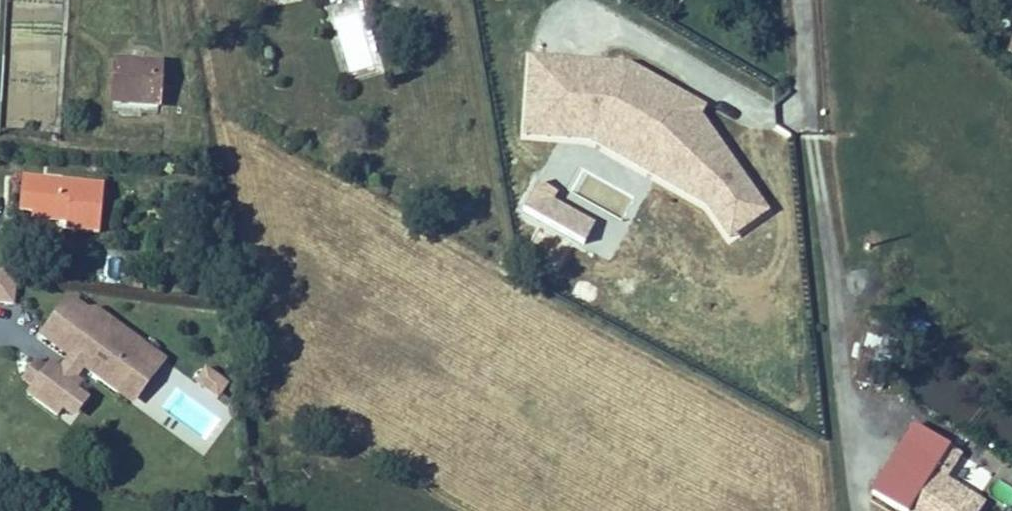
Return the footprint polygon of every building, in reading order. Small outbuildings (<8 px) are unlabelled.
[(62,45),(59,89),(111,91),(112,47),(62,45)] [(705,105),(617,65),(528,59),(523,142),(576,145),(701,203),(727,244),(769,217),(705,117),(705,105)] [(112,111),(161,113),(164,64),(114,62),(112,111)] [(14,211),(13,218),(46,221),(51,175),(0,170),(0,203),(15,204),(14,211)] [(520,215),(584,249),(597,223),(534,189),(520,215)] [(0,203),(0,210),(14,211),(15,204),(0,203)] [(4,306),(16,290),(12,287),(0,303),(4,306)] [(17,369),(26,356),(60,383),(74,365),(79,369),(99,344),(62,316),(53,318),(40,308),(39,299),(31,301),(16,290),(4,306),(0,303),(0,304),(0,337),(17,350),(8,362),(0,356),(0,402),(4,397),(10,402),(23,384),(17,380),(22,373),(17,369)] [(865,339),(863,352),(878,355),(876,368),(886,370),(891,344),(865,339)] [(74,365),(60,383),(76,394),(108,352),(99,344),(79,369),(74,365)] [(203,371),(194,389),(221,402),(229,384),(203,371)] [(30,390),(23,384),(10,402),(17,407),(30,390)] [(868,504),(882,510),(983,510),(987,504),(964,492),(977,467),(907,430),(868,504)] [(988,493),(1011,506),(1011,504),(1011,490),(995,481),(988,493)]
